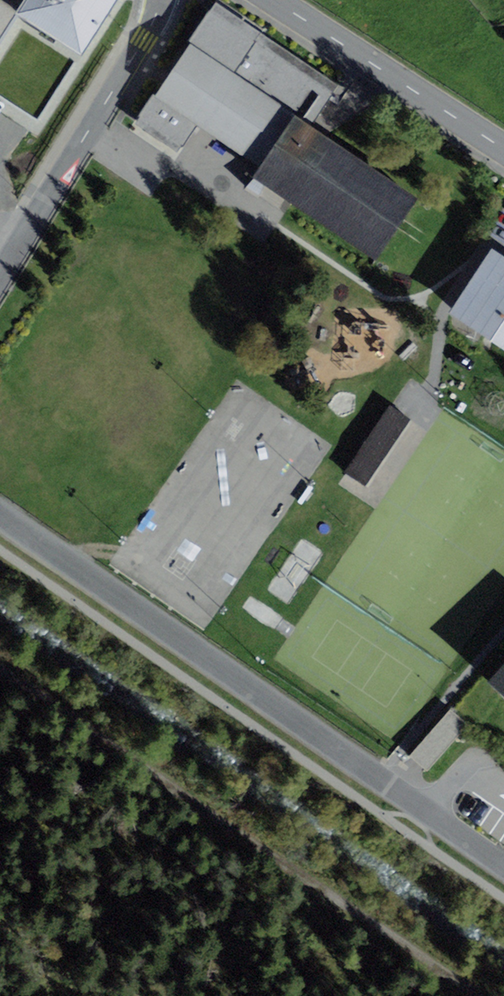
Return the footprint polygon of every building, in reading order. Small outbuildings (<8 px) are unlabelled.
[(16,13),(24,0),(0,0),(0,38),(16,13)] [(16,13),(82,55),(117,0),(24,0),(16,13)] [(338,84),(217,2),(134,124),(177,152),(196,124),(259,167),(295,115),(310,126),(338,84)] [(310,126),(295,115),(259,167),(253,177),(376,260),(418,198),(310,126)] [(492,250),(450,313),(503,349),(503,258),(492,250)] [(425,430),(388,406),(345,472),(381,496),(425,430)] [(488,682),(503,696),(503,664),(488,682)] [(464,725),(451,714),(413,757),(418,761),(426,768),(461,729),(464,725)]
